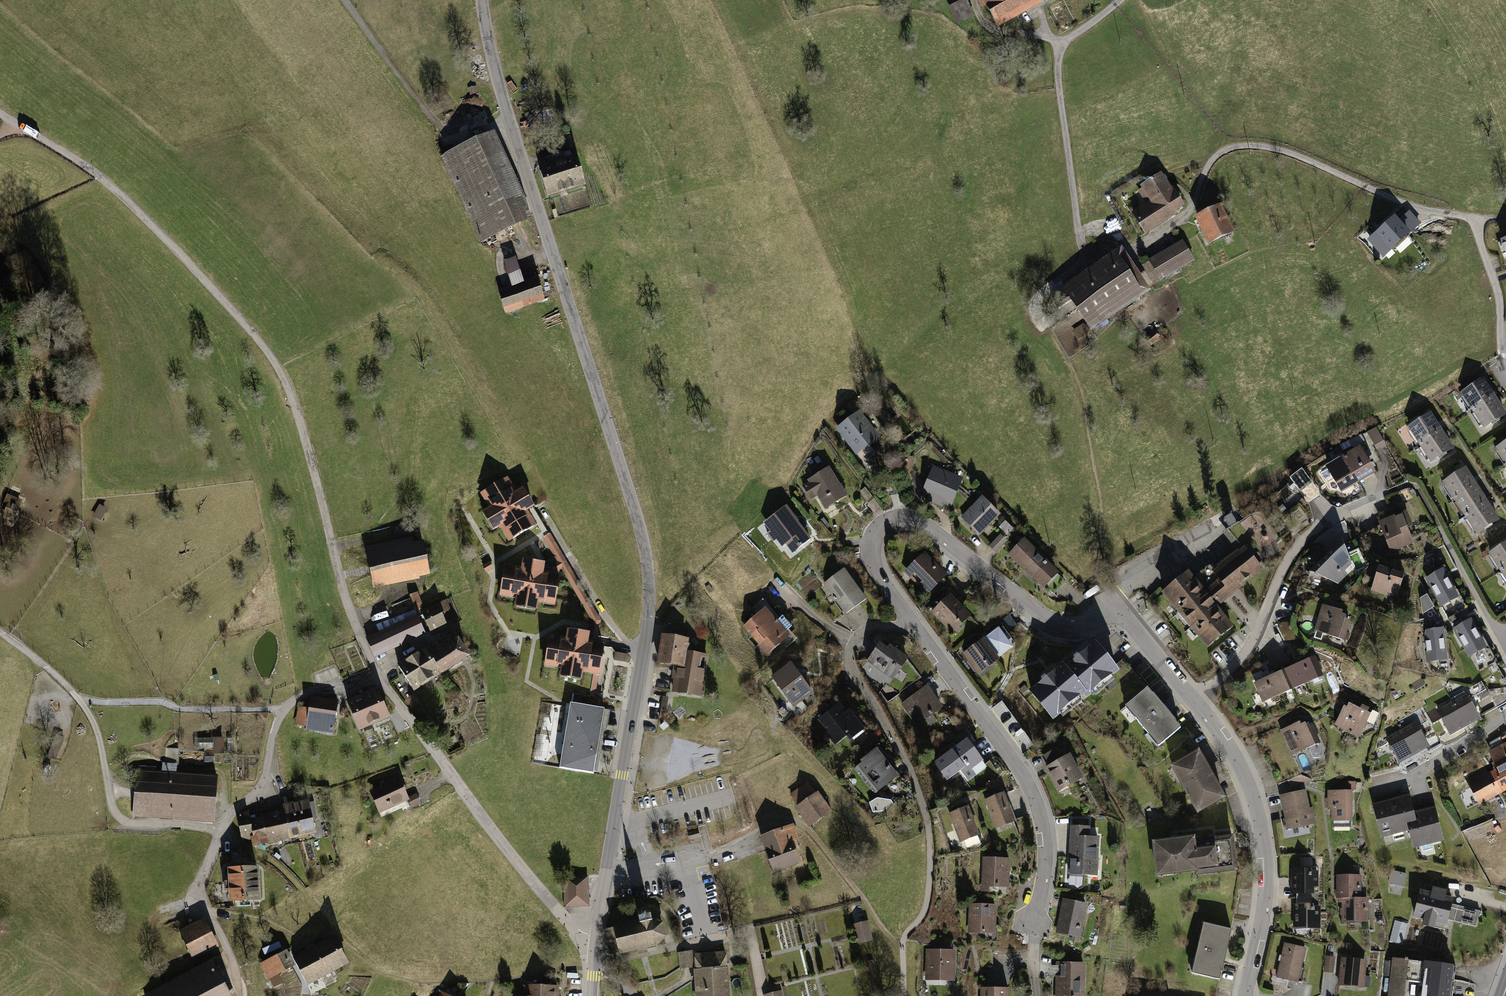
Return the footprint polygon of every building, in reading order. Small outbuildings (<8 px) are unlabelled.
[(967,0),(960,0),(948,6),(956,24),(975,17),(967,0)] [(982,9),(986,8),(998,29),(1040,5),(1038,0),(977,0),(982,9)] [(485,111),(480,113),(479,110),(468,113),(472,128),(488,124),(485,111)] [(495,132),(441,156),(481,243),(533,219),(495,132)] [(546,165),(537,167),(547,199),(585,187),(576,156),(571,157),(569,151),(544,157),(546,165)] [(1146,204),(1131,214),(1146,236),(1178,215),(1176,212),(1185,206),(1173,187),(1172,188),(1170,185),(1172,185),(1168,178),(1166,180),(1162,173),(1140,187),(1142,189),(1137,191),(1146,204)] [(1222,205),(1195,218),(1209,246),(1236,234),(1222,205)] [(1400,222),(1370,236),(1376,248),(1382,245),(1386,255),(1411,243),(1400,222)] [(1142,265),(1153,284),(1160,280),(1161,282),(1195,261),(1183,240),(1148,260),(1149,262),(1142,265)] [(1092,332),(1152,292),(1122,248),(1055,291),(1065,305),(1071,301),(1092,332)] [(512,285),(499,289),(506,313),(545,301),(538,276),(524,281),(516,257),(504,261),(512,285)] [(1089,333),(1083,325),(1072,331),(1079,341),(1089,333)] [(1157,334),(1147,342),(1153,350),(1163,342),(1157,334)] [(1505,417),(1505,411),(1485,379),(1461,394),(1485,430),(1505,417)] [(860,410),(836,429),(858,456),(881,437),(860,410)] [(1432,464),(1455,450),(1431,413),(1408,428),(1432,464)] [(1377,428),(1368,433),(1377,450),(1387,446),(1377,428)] [(1505,463),(1505,443),(1496,449),(1505,463)] [(1361,446),(1326,466),(1342,494),(1361,483),(1360,481),(1376,472),(1361,446)] [(965,480),(934,466),(922,494),(928,497),(927,501),(942,508),(944,504),(953,507),(965,480)] [(829,468),(807,482),(808,483),(802,487),(811,501),(816,498),(825,512),(848,498),(829,468)] [(1478,536),(1501,521),(1467,468),(1443,483),(1478,536)] [(1301,491),(1312,484),(1303,469),(1291,478),(1301,491)] [(508,477),(481,493),(490,507),(482,512),(494,532),(500,528),(509,543),(537,526),(529,511),(536,507),(523,488),(516,492),(508,477)] [(982,497),(961,518),(981,537),(1002,516),(982,497)] [(786,507),(766,522),(771,528),(764,533),(772,543),(775,540),(787,557),(810,539),(786,507)] [(1228,524),(1239,521),(1234,507),(1223,511),(1228,524)] [(1407,511),(1379,523),(1390,550),(1383,553),(1385,558),(1395,555),(1394,551),(1415,544),(1409,529),(1413,527),(1407,511)] [(601,620),(550,533),(543,537),(557,562),(553,565),(546,563),(544,571),(555,573),(561,569),(593,622),(591,634),(589,642),(597,643),(601,620)] [(412,537),(365,547),(373,589),(420,580),(420,578),(430,576),(424,542),(413,544),(412,537)] [(1011,544),(1005,538),(992,550),(999,556),(1011,544)] [(1033,579),(1043,589),(1059,573),(1024,539),(1008,555),(1032,580),(1033,579)] [(1344,541),(1310,572),(1338,585),(1355,570),(1344,541)] [(1490,555),(1505,580),(1505,543),(1490,555)] [(1189,573),(1162,593),(1208,649),(1235,627),(1218,607),(1263,569),(1244,546),(1214,571),(1210,566),(1194,579),(1189,573)] [(948,576),(925,552),(903,573),(926,596),(948,576)] [(522,568),(505,565),(500,596),(516,599),(515,607),(538,611),(539,603),(556,606),(560,574),(555,573),(544,571),(546,563),(523,560),(522,568)] [(490,562),(482,566),(486,573),(494,569),(490,562)] [(1406,575),(1380,567),(1371,591),(1387,596),(1388,594),(1398,597),(1406,575)] [(1444,567),(1424,578),(1446,620),(1468,609),(1444,567)] [(844,615),(866,600),(845,570),(823,586),(844,615)] [(418,592),(409,595),(414,611),(415,610),(424,607),(418,592)] [(953,634),(972,617),(950,595),(931,613),(953,634)] [(1428,595),(1421,599),(1422,614),(1435,608),(1428,595)] [(436,605),(421,612),(430,632),(447,625),(446,623),(455,619),(446,600),(436,604),(436,605)] [(1343,612),(1323,605),(1315,630),(1346,640),(1352,621),(1346,620),(1348,617),(1343,615),(1343,612)] [(765,608),(743,627),(768,656),(790,637),(786,632),(791,627),(782,616),(776,621),(765,608)] [(379,632),(366,638),(375,658),(426,635),(415,610),(414,611),(376,625),(379,632)] [(1472,616),(1451,626),(1469,659),(1471,658),(1478,672),(1497,662),(1472,616)] [(1446,629),(1426,630),(1424,638),(1427,663),(1448,661),(1446,629)] [(566,638),(550,635),(545,667),(561,669),(560,677),(582,681),(584,674),(593,675),(599,676),(600,677),(606,645),(597,643),(589,642),(591,634),(568,630),(566,638)] [(689,640),(661,635),(656,665),(673,668),(671,680),(673,680),(671,693),(701,699),(708,656),(687,653),(689,640)] [(510,636),(508,648),(519,650),(521,638),(510,636)] [(425,648),(397,666),(414,692),(471,658),(459,638),(441,649),(437,642),(426,649),(425,648)] [(979,675),(1000,661),(984,639),(962,655),(979,675)] [(1096,643),(1065,668),(1087,694),(1089,697),(1121,671),(1096,643)] [(887,649),(880,644),(867,662),(893,680),(908,659),(889,645),(887,649)] [(628,655),(615,652),(614,660),(627,663),(628,655)] [(1315,657),(1253,684),(1263,704),(1324,677),(1315,657)] [(790,664),(771,677),(793,708),(812,695),(790,664)] [(1087,694),(1065,668),(1063,664),(1028,692),(1053,723),(1087,694)] [(599,676),(593,675),(590,696),(595,697),(599,676)] [(928,686),(901,705),(916,726),(925,720),(931,728),(938,722),(934,714),(942,709),(928,686)] [(377,688),(346,701),(359,732),(390,718),(377,688)] [(1161,751),(1184,731),(1148,689),(1125,709),(1161,751)] [(1467,694),(1436,710),(1451,737),(1481,720),(1467,694)] [(338,701),(310,697),(308,709),(298,707),(295,725),(306,727),(306,730),(333,734),(338,701)] [(673,698),(663,697),(661,711),(671,712),(673,698)] [(1348,708),(1345,707),(1335,726),(1361,739),(1368,723),(1376,727),(1382,715),(1373,711),(1374,709),(1356,700),(1353,706),(1350,705),(1348,708)] [(605,710),(570,704),(559,768),(593,774),(605,710)] [(845,713),(839,705),(817,722),(825,732),(823,733),(834,747),(845,738),(849,743),(865,730),(849,710),(845,713)] [(1416,721),(1385,738),(1400,765),(1431,748),(1416,721)] [(681,725),(683,737),(695,735),(693,723),(681,725)] [(1300,723),(1280,730),(1291,756),(1321,744),(1312,724),(1307,727),(1306,724),(1302,726),(1300,723)] [(702,725),(698,736),(709,741),(714,730),(702,725)] [(56,760),(64,737),(56,734),(47,756),(56,760)] [(225,738),(215,739),(214,753),(225,754),(225,738)] [(966,739),(933,763),(947,781),(960,772),(967,781),(975,775),(972,770),(983,763),(966,739)] [(1465,778),(1481,808),(1505,793),(1505,744),(1489,753),(1494,763),(1465,778)] [(898,776),(877,749),(860,762),(861,764),(855,769),(875,795),(898,776)] [(1057,749),(1044,756),(1049,766),(1046,768),(1059,791),(1084,778),(1071,754),(1062,758),(1057,749)] [(1170,769),(1197,815),(1227,797),(1201,751),(1170,769)] [(162,772),(137,770),(133,817),(215,822),(219,777),(177,773),(178,764),(163,763),(162,772)] [(1299,774),(1287,779),(1291,788),(1312,781),(1299,774)] [(399,777),(368,790),(379,814),(409,801),(408,797),(399,777)] [(807,782),(789,795),(797,806),(794,809),(809,829),(832,812),(817,792),(815,793),(807,782)] [(1353,792),(1356,790),(1356,782),(1346,782),(1346,792),(1328,791),(1328,810),(1332,810),(1332,823),(1353,822),(1353,792)] [(1306,792),(1280,796),(1288,830),(1317,825),(1313,809),(1310,810),(1306,792)] [(1004,793),(985,800),(996,830),(1016,823),(1004,793)] [(416,794),(408,797),(409,801),(412,807),(421,804),(416,794)] [(1411,795),(1373,805),(1383,840),(1410,834),(1415,851),(1445,843),(1436,807),(1415,813),(1411,795)] [(248,812),(238,814),(237,816),(242,841),(244,841),(250,840),(253,848),(316,835),(308,801),(294,804),(293,803),(282,805),(284,809),(268,812),(268,815),(250,819),(248,812)] [(968,807),(949,814),(960,843),(979,837),(968,807)] [(795,825),(761,837),(774,874),(802,864),(794,842),(800,840),(795,825)] [(1069,875),(1098,876),(1099,839),(1090,838),(1090,827),(1071,826),(1069,875)] [(698,831),(688,833),(690,839),(699,836),(698,831)] [(1196,838),(1152,842),(1156,878),(1196,873),(1197,876),(1239,872),(1236,837),(1196,841),(1196,838)] [(990,889),(1009,889),(1010,860),(983,858),(981,893),(989,894),(990,889)] [(1296,893),(1296,898),(1317,897),(1317,892),(1319,893),(1318,869),(1310,869),(1310,867),(1291,868),(1291,893),(1296,893)] [(260,868),(226,869),(228,904),(261,903),(260,868)] [(1408,874),(1391,870),(1388,883),(1404,886),(1408,874)] [(1361,874),(1336,875),(1336,901),(1341,901),(1341,921),(1369,921),(1368,895),(1361,895),(1361,874)] [(589,907),(589,876),(564,877),(565,907),(585,907),(589,907)] [(1430,891),(1419,888),(1412,916),(1422,918),(1421,924),(1432,927),(1434,921),(1446,924),(1447,919),(1476,926),(1480,910),(1451,903),(1452,896),(1445,895),(1446,889),(1432,885),(1430,891)] [(1317,897),(1296,898),(1296,903),(1293,903),(1292,929),(1320,928),(1320,905),(1318,905),(1317,897)] [(1056,934),(1081,939),(1088,905),(1063,899),(1056,934)] [(968,933),(996,935),(996,906),(969,904),(968,933)] [(639,920),(614,926),(614,927),(605,930),(610,955),(620,953),(620,956),(657,947),(667,937),(664,922),(652,917),(650,908),(637,911),(639,920)] [(207,919),(182,930),(181,936),(193,959),(219,947),(207,919)] [(1191,972),(1219,978),(1231,926),(1203,920),(1191,972)] [(869,921),(854,925),(859,944),(873,941),(869,921)] [(334,936),(292,958),(307,986),(349,965),(334,936)] [(1297,981),(1306,947),(1283,942),(1275,977),(1297,981)] [(925,981),(955,981),(956,951),(926,950),(925,981)] [(287,951),(260,964),(268,980),(269,979),(273,987),(282,983),(278,975),(296,967),(287,951)] [(693,951),(678,952),(680,970),(694,968),(693,951)] [(694,954),(696,970),(694,970),(696,995),(731,995),(730,967),(728,967),(727,952),(694,954)] [(1335,956),(1326,956),(1324,972),(1333,973),(1335,956)] [(1366,959),(1340,956),(1337,984),(1363,987),(1366,959)] [(1392,957),(1387,995),(1404,995),(1406,977),(1420,978),(1422,960),(1392,957)] [(1422,960),(1420,978),(1418,995),(1450,995),(1454,964),(1422,960)] [(214,961),(144,995),(233,995),(214,961)] [(1056,961),(1056,965),(1060,964),(1061,975),(1055,975),(1054,995),(1085,995),(1085,961),(1056,961)] [(522,986),(521,995),(559,995),(559,988),(522,986)]
